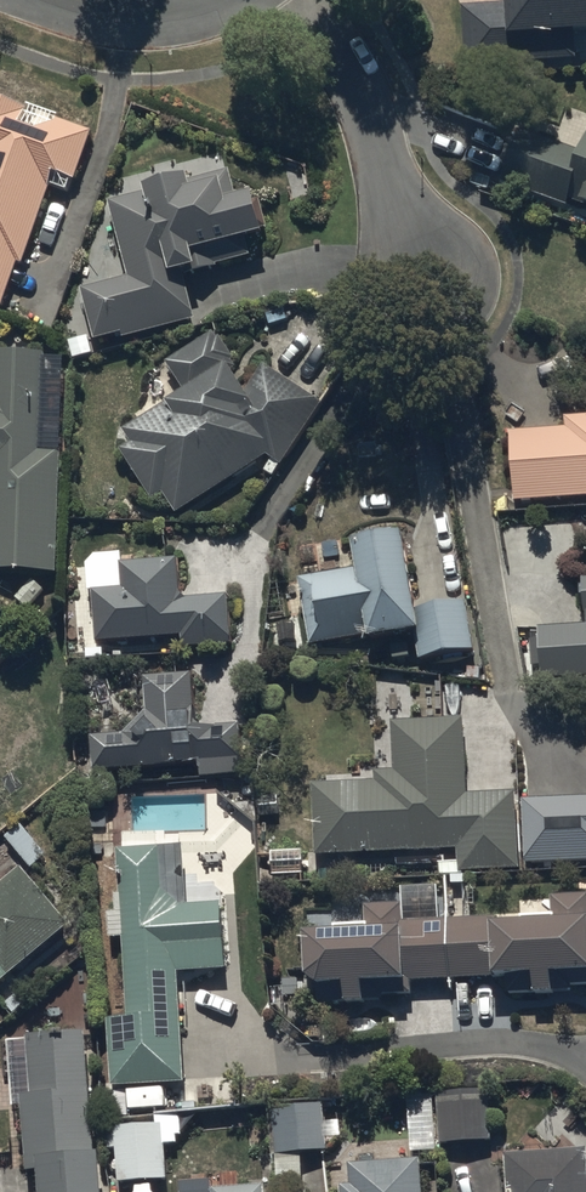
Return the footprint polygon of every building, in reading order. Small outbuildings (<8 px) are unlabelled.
[(512,1),(464,3),(467,60),(579,54),(578,23),(585,22),(585,0),(512,0),(512,1)] [(2,306),(18,260),(24,262),(52,183),(72,190),(94,124),(0,92),(0,305),(2,306)] [(503,177),(569,203),(571,198),(585,204),(585,137),(580,151),(523,128),(503,177)] [(130,274),(82,287),(95,336),(122,328),(124,337),(199,317),(187,273),(253,255),(248,235),(268,230),(256,184),(241,188),(234,164),(194,175),(192,165),(145,178),(148,189),(110,199),(130,274)] [(162,489),(175,511),(269,452),(283,462),(322,400),(264,362),(249,386),(215,329),(167,357),(184,386),(124,422),(133,437),(120,444),(151,496),(162,489)] [(46,430),(48,348),(0,346),(0,566),(58,568),(62,446),(57,446),(57,430),(46,430)] [(515,498),(585,493),(585,412),(566,413),(566,423),(510,427),(515,498)] [(300,575),(311,641),(417,623),(423,654),(476,645),(467,596),(422,604),(408,522),(355,531),(361,565),(300,575)] [(94,585),(97,638),(183,633),(184,644),(231,641),(228,592),(182,595),(180,554),(120,557),(122,583),(94,585)] [(541,622),(544,678),(585,676),(585,620),(541,622)] [(94,732),(95,766),(198,759),(199,771),(244,768),(240,719),(195,722),(191,669),(145,673),(147,709),(126,729),(94,732)] [(313,778),(316,851),(458,846),(459,869),(520,867),(517,788),(468,790),(466,716),(390,718),(392,766),(375,766),(375,776),(313,778)] [(526,794),(527,860),(585,860),(585,794),(526,794)] [(223,897),(189,900),(185,842),(146,844),(118,846),(129,1012),(110,1013),(115,1083),(127,1082),(129,1107),(171,1105),(169,1080),(186,1079),(179,968),(227,965),(223,897)] [(0,879),(0,981),(69,924),(18,863),(0,879)] [(309,922),(309,975),(317,982),(317,997),(414,995),(414,975),(508,973),(508,992),(574,990),(574,983),(585,982),(585,890),(552,891),(553,914),(441,917),(440,883),(402,884),(402,900),(366,901),(367,921),(309,922)] [(27,1032),(30,1090),(22,1090),(27,1169),(41,1169),(43,1191),(106,1191),(102,1145),(97,1146),(89,1028),(27,1032)] [(492,1085),(436,1086),(438,1138),(493,1137),(492,1085)] [(327,1101),(269,1101),(269,1148),(327,1148),(327,1101)] [(117,1120),(118,1177),(169,1176),(169,1143),(178,1143),(178,1134),(183,1134),(183,1112),(156,1112),(156,1119),(117,1120)] [(505,1149),(507,1191),(585,1191),(585,1145),(505,1149)] [(353,1161),(353,1183),(343,1183),(344,1191),(425,1191),(424,1158),(353,1161)] [(268,1180),(214,1182),(214,1191),(269,1191),(268,1180)]
